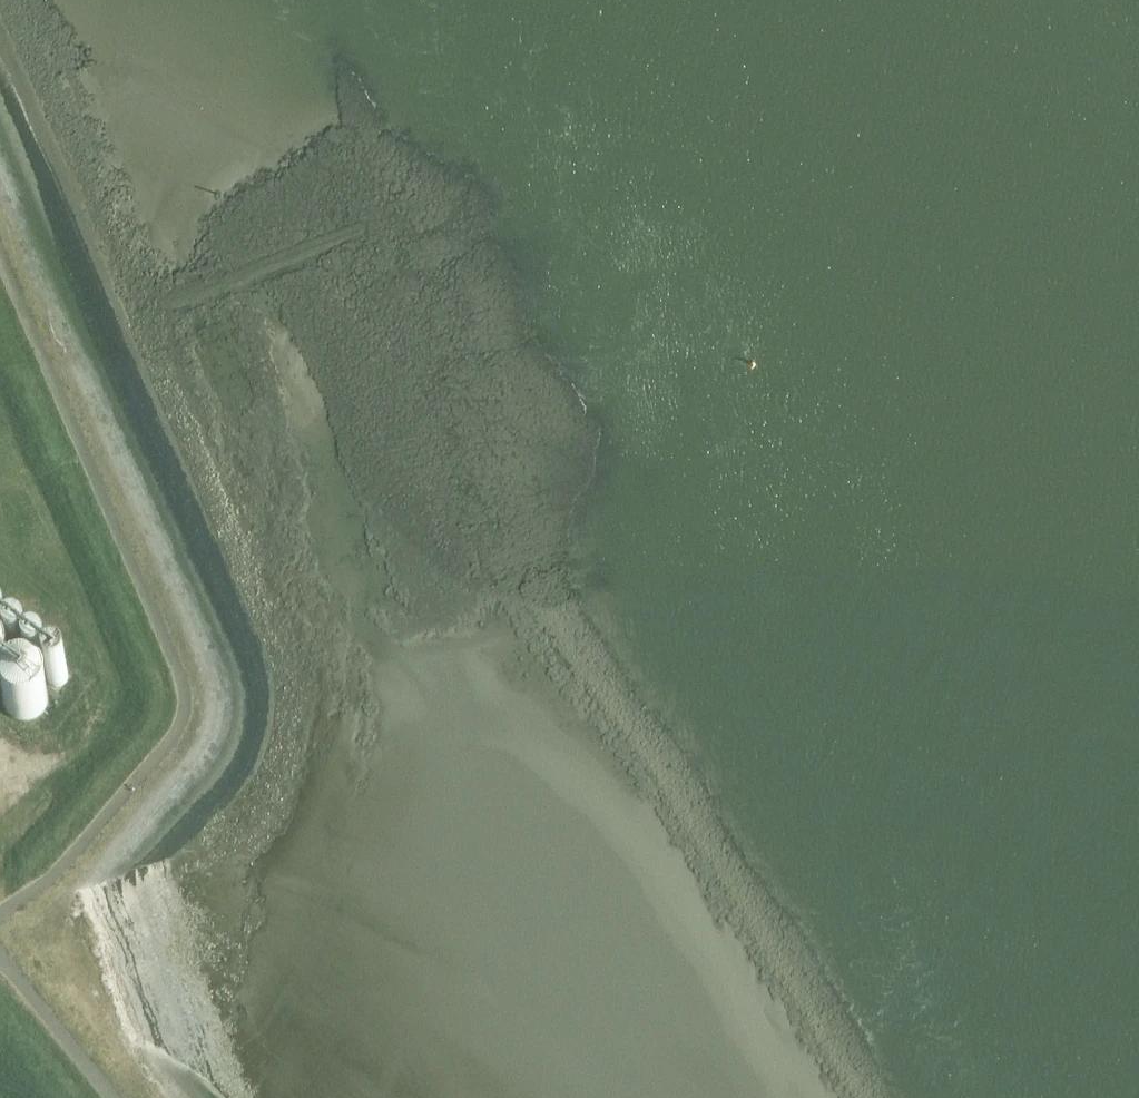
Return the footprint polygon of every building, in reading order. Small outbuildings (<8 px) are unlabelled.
[(1,644),(3,643),(4,642),(6,641),(7,639),(8,637),(8,636),(8,634),(8,632),(8,630),(7,628),(6,626),(4,625),(3,624),(1,623),(0,623),(0,644),(1,644)] [(6,646),(6,648),(6,650),(7,652),(8,653),(9,655),(10,656),(12,657),(13,658),(15,659),(17,659),(19,659),(21,658),(23,657),(24,656),(26,655),(27,653),(28,652),(28,650),(28,648),(28,646),(28,644),(27,642),(26,641),(24,639),(23,638),(21,637),(19,637),(17,637),(15,637),(13,637),(12,638),(10,639),(9,641),(8,642),(7,644),(6,646)] [(26,660),(26,662),(26,664),(27,666),(28,668),(29,669),(30,671),(32,672),(33,672),(35,673),(37,673),(39,673),(41,672),(43,672),(44,671),(46,669),(47,668),(48,666),(48,664),(48,662),(48,660),(48,658),(47,656),(46,655),(44,653),(43,652),(41,652),(39,651),(37,651),(35,651),(33,652),(32,652),(30,653),(29,655),(28,656),(27,658),(26,660)] [(46,674),(46,676),(46,678),(47,680),(48,682),(49,683),(50,685),(52,686),(53,687),(55,687),(57,687),(59,687),(61,687),(63,686),(64,685),(66,683),(67,682),(68,680),(68,678),(68,676),(68,674),(68,672),(67,671),(66,669),(64,668),(63,667),(61,666),(59,665),(57,665),(55,665),(53,666),(52,667),(50,668),(49,669),(48,671),(47,672),(46,674)] [(3,696),(3,699),(3,702),(4,705),(5,707),(6,710),(7,712),(9,714),(11,716),(13,718),(16,719),(18,720),(21,721),(24,721),(27,721),(29,721),(32,720),(35,719),(37,718),(39,716),(42,714),(43,712),(45,710),(46,707),(47,705),(47,702),(48,699),(47,696),(47,694),(46,691),(45,688),(43,686),(42,684),(40,682),(37,680),(35,679),(32,678),(29,677),(27,677),(24,677),(21,677),(18,678),(16,679),(13,680),(11,682),(9,684),(7,686),(6,688),(5,691),(4,694),(3,696)]
